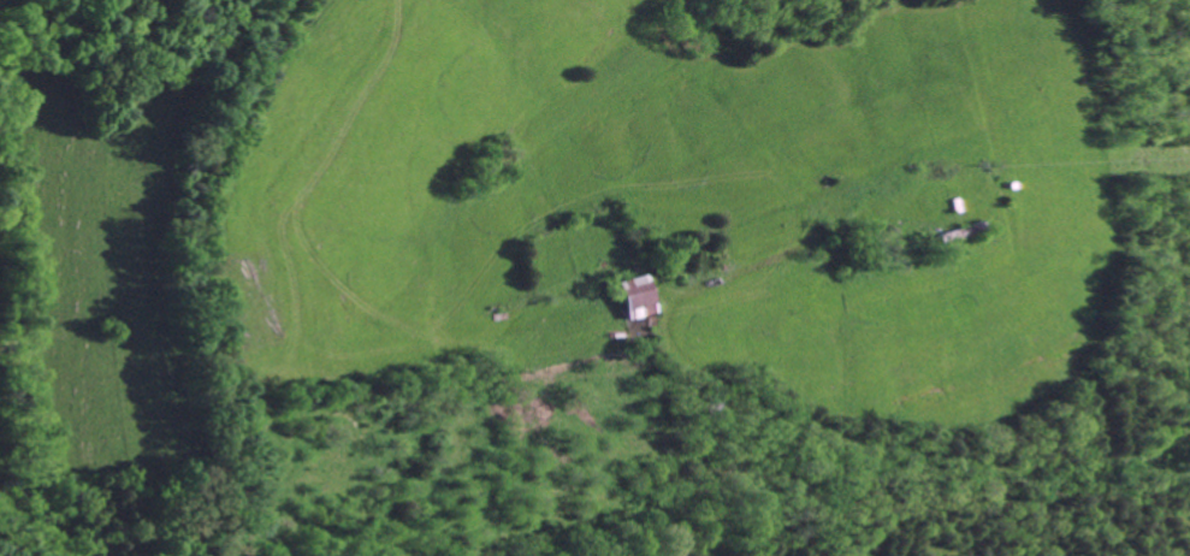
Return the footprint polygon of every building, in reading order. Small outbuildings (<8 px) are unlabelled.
[(626,295),(631,318),(658,312),(651,281),(637,284),(639,291),(626,295)]
